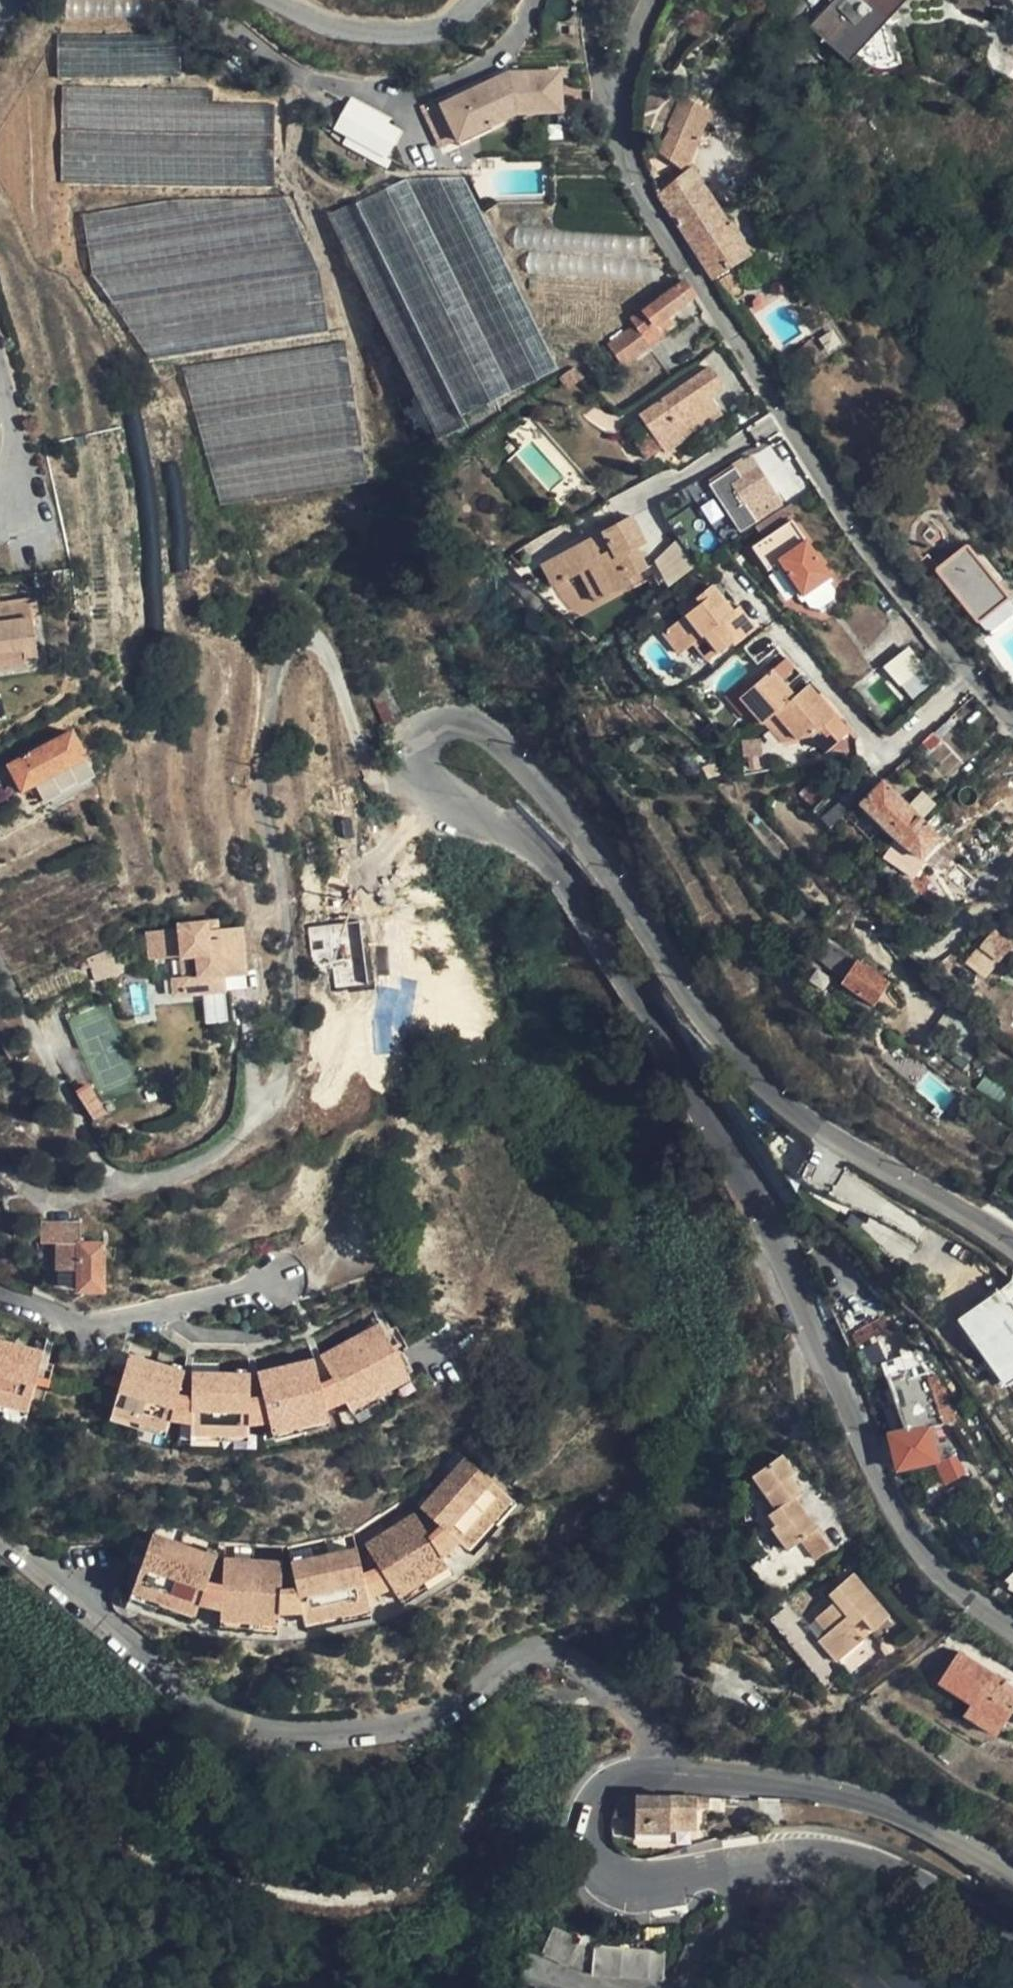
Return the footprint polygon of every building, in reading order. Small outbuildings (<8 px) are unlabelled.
[(903,0),(833,0),(808,29),(848,64),(853,58),(903,0)] [(171,71),(171,34),(73,34),(72,72),(171,71)] [(514,74),(457,105),(477,140),(500,127),(521,115),(565,113),(563,72),(514,74)] [(692,149),(710,109),(681,96),(668,123),(671,125),(667,135),(659,150),(677,165),(680,165),(689,158),(692,149)] [(389,160),(405,121),(348,99),(332,138),(389,160)] [(180,179),(248,179),(248,104),(73,102),(74,178),(180,179)] [(248,104),(248,179),(273,180),(273,104),(248,104)] [(477,140),(457,105),(448,110),(473,155),(506,138),(500,127),(477,140)] [(695,164),(659,188),(715,276),(752,253),(695,164)] [(396,171),(356,190),(405,190),(396,171)] [(405,190),(453,190),(444,172),(396,171),(405,190)] [(302,245),(277,190),(248,190),(248,179),(180,179),(82,194),(96,274),(103,272),(302,245)] [(248,190),(277,190),(273,180),(248,179),(248,190)] [(405,190),(356,190),(346,195),(446,403),(493,375),(405,190)] [(530,353),(453,190),(405,190),(493,375),(530,353)] [(338,326),(302,245),(103,272),(136,322),(157,353),(180,350),(338,326)] [(542,274),(542,299),(616,300),(617,268),(591,267),(591,274),(566,274),(566,250),(532,249),(532,274),(542,274)] [(691,296),(682,280),(628,321),(632,327),(608,345),(621,363),(660,336),(654,324),(691,296)] [(354,436),(338,326),(180,350),(223,473),(354,436)] [(662,449),(718,409),(707,394),(720,385),(709,368),(672,394),(639,418),(662,449)] [(758,520),(779,506),(756,470),(738,482),(729,488),(738,501),(747,515),(753,523),(758,520)] [(729,488),(738,482),(732,473),(723,479),(729,488)] [(739,520),(747,515),(738,501),(729,506),(739,520)] [(829,574),(790,519),(752,546),(765,568),(775,562),(798,597),(829,574)] [(549,602),(573,585),(582,580),(599,606),(653,570),(620,522),(533,578),(549,602)] [(681,538),(652,557),(670,583),(698,564),(681,538)] [(935,567),(957,594),(961,591),(965,597),(961,600),(978,619),(1007,595),(965,544),(935,567)] [(582,580),(573,585),(590,612),(599,606),(582,580)] [(681,659),(695,647),(706,637),(723,656),(734,647),(736,648),(758,629),(740,608),(734,613),(712,589),(696,603),(700,608),(664,640),(681,659)] [(961,591),(957,594),(961,600),(965,597),(961,591)] [(27,649),(28,653),(40,652),(32,596),(0,601),(0,652),(27,649)] [(706,637),(695,647),(712,666),(723,656),(706,637)] [(28,663),(28,653),(27,649),(0,652),(0,667),(28,663)] [(919,669),(904,651),(884,667),(899,685),(919,669)] [(771,722),(809,689),(785,660),(771,672),(750,692),(757,699),(747,708),(763,727),(767,726),(771,722)] [(836,720),(809,689),(771,722),(779,733),(785,727),(799,744),(814,740),(836,720)] [(757,699),(750,692),(739,699),(747,708),(757,699)] [(771,722),(767,726),(787,749),(799,744),(785,727),(779,733),(771,722)] [(92,735),(90,725),(83,727),(85,735),(92,735)] [(93,774),(71,732),(12,761),(8,764),(21,790),(35,783),(44,799),(93,774)] [(905,827),(915,817),(880,780),(857,803),(884,832),(897,819),(905,827)] [(936,839),(915,817),(905,827),(897,819),(884,832),(895,843),(916,857),(936,839)] [(942,898),(911,878),(904,888),(935,908),(942,898)] [(246,887),(219,889),(209,890),(208,885),(180,887),(180,892),(148,894),(152,926),(184,922),(186,943),(175,944),(177,964),(231,959),(230,945),(230,932),(249,931),(246,887)] [(971,962),(988,976),(1012,947),(1012,941),(999,929),(971,962)] [(230,932),(230,945),(250,943),(249,931),(230,932)] [(891,980),(859,959),(844,982),(875,1003),(891,980)] [(850,1172),(809,1146),(798,1164),(803,1170),(827,1187),(849,1199),(862,1179),(850,1172)] [(100,1291),(102,1289),(102,1260),(103,1246),(62,1244),(58,1285),(79,1287),(79,1290),(100,1291)] [(102,1260),(116,1260),(116,1248),(103,1246),(102,1260)] [(380,1321),(323,1353),(348,1401),(353,1411),(410,1379),(380,1321)] [(0,1343),(0,1405),(28,1413),(42,1353),(0,1343)] [(323,1353),(314,1356),(328,1409),(348,1401),(323,1353)] [(168,1424),(181,1370),(123,1356),(108,1415),(166,1429),(168,1424)] [(328,1409),(314,1356),(260,1371),(272,1425),(274,1430),(329,1416),(328,1409)] [(190,1371),(181,1370),(168,1424),(190,1428),(190,1371)] [(893,1374),(906,1431),(944,1422),(933,1375),(917,1378),(914,1370),(893,1374)] [(248,1428),(249,1373),(190,1371),(190,1428),(189,1434),(248,1436),(248,1428)] [(260,1371),(249,1373),(248,1428),(272,1425),(260,1371)] [(410,1379),(353,1411),(357,1417),(414,1386),(410,1379)] [(0,1405),(0,1413),(26,1420),(28,1413),(0,1405)] [(166,1429),(108,1415),(106,1423),(165,1436),(166,1429)] [(329,1416),(274,1430),(275,1438),(331,1422),(329,1416)] [(906,1431),(889,1434),(898,1470),(933,1463),(952,1458),(944,1422),(906,1431)] [(473,1522),(495,1500),(456,1456),(408,1500),(426,1519),(442,1538),(448,1545),(473,1522)] [(952,1458),(933,1463),(940,1491),(968,1484),(961,1456),(952,1458)] [(753,1482),(780,1515),(797,1502),(802,1496),(789,1481),(793,1477),(779,1459),(753,1482)] [(501,1506),(495,1500),(473,1522),(478,1527),(501,1506)] [(797,1502),(780,1515),(773,1522),(782,1533),(778,1537),(795,1556),(822,1532),(797,1502)] [(428,1563),(420,1551),(409,1528),(396,1507),(348,1536),(359,1557),(374,1582),(378,1590),(428,1563)] [(442,1538),(426,1519),(409,1528),(420,1551),(442,1538)] [(198,1552),(140,1524),(117,1575),(144,1588),(176,1603),(180,1593),(191,1568),(198,1552)] [(350,1594),(343,1566),(338,1546),(274,1561),(280,1582),(286,1610),(288,1618),(323,1609),(352,1603),(350,1594)] [(259,1608),(263,1580),(265,1561),(214,1553),(212,1572),(208,1599),(206,1612),(258,1620),(259,1608)] [(374,1582),(359,1557),(343,1566),(350,1594),(374,1582)] [(428,1563),(378,1590),(382,1597),(431,1568),(428,1563)] [(208,1599),(212,1572),(191,1568),(180,1593),(208,1599)] [(858,1625),(867,1618),(876,1629),(894,1613),(857,1571),(833,1592),(839,1600),(822,1616),(834,1631),(825,1640),(842,1660),(868,1636),(858,1625)] [(144,1588),(117,1575),(113,1584),(139,1597),(144,1588)] [(286,1610),(280,1582),(263,1580),(259,1608),(286,1610)] [(352,1603),(323,1609),(325,1617),(354,1610),(352,1603)] [(258,1620),(206,1612),(204,1619),(257,1628),(258,1620)] [(1007,1732),(1012,1723),(1012,1691),(1007,1687),(1004,1691),(997,1686),(1000,1680),(964,1658),(944,1690),(975,1711),(969,1722),(1001,1742),(1007,1732)] [(716,1820),(717,1798),(634,1796),(619,1799),(613,1811),(611,1818),(633,1819),(633,1831),(649,1832),(667,1832),(667,1819),(716,1820)] [(649,1832),(633,1831),(633,1842),(649,1843),(649,1832)] [(546,1953),(562,1958),(570,1931),(554,1927),(546,1953)] [(862,1941),(816,1963),(784,1987),(785,1987),(957,1987),(954,1984),(950,1985),(908,1938),(862,1941)] [(590,1947),(589,1964),(594,1961),(609,1949),(590,1947)] [(594,1961),(589,1964),(588,1976),(658,1983),(661,1953),(609,1949),(594,1961)]
